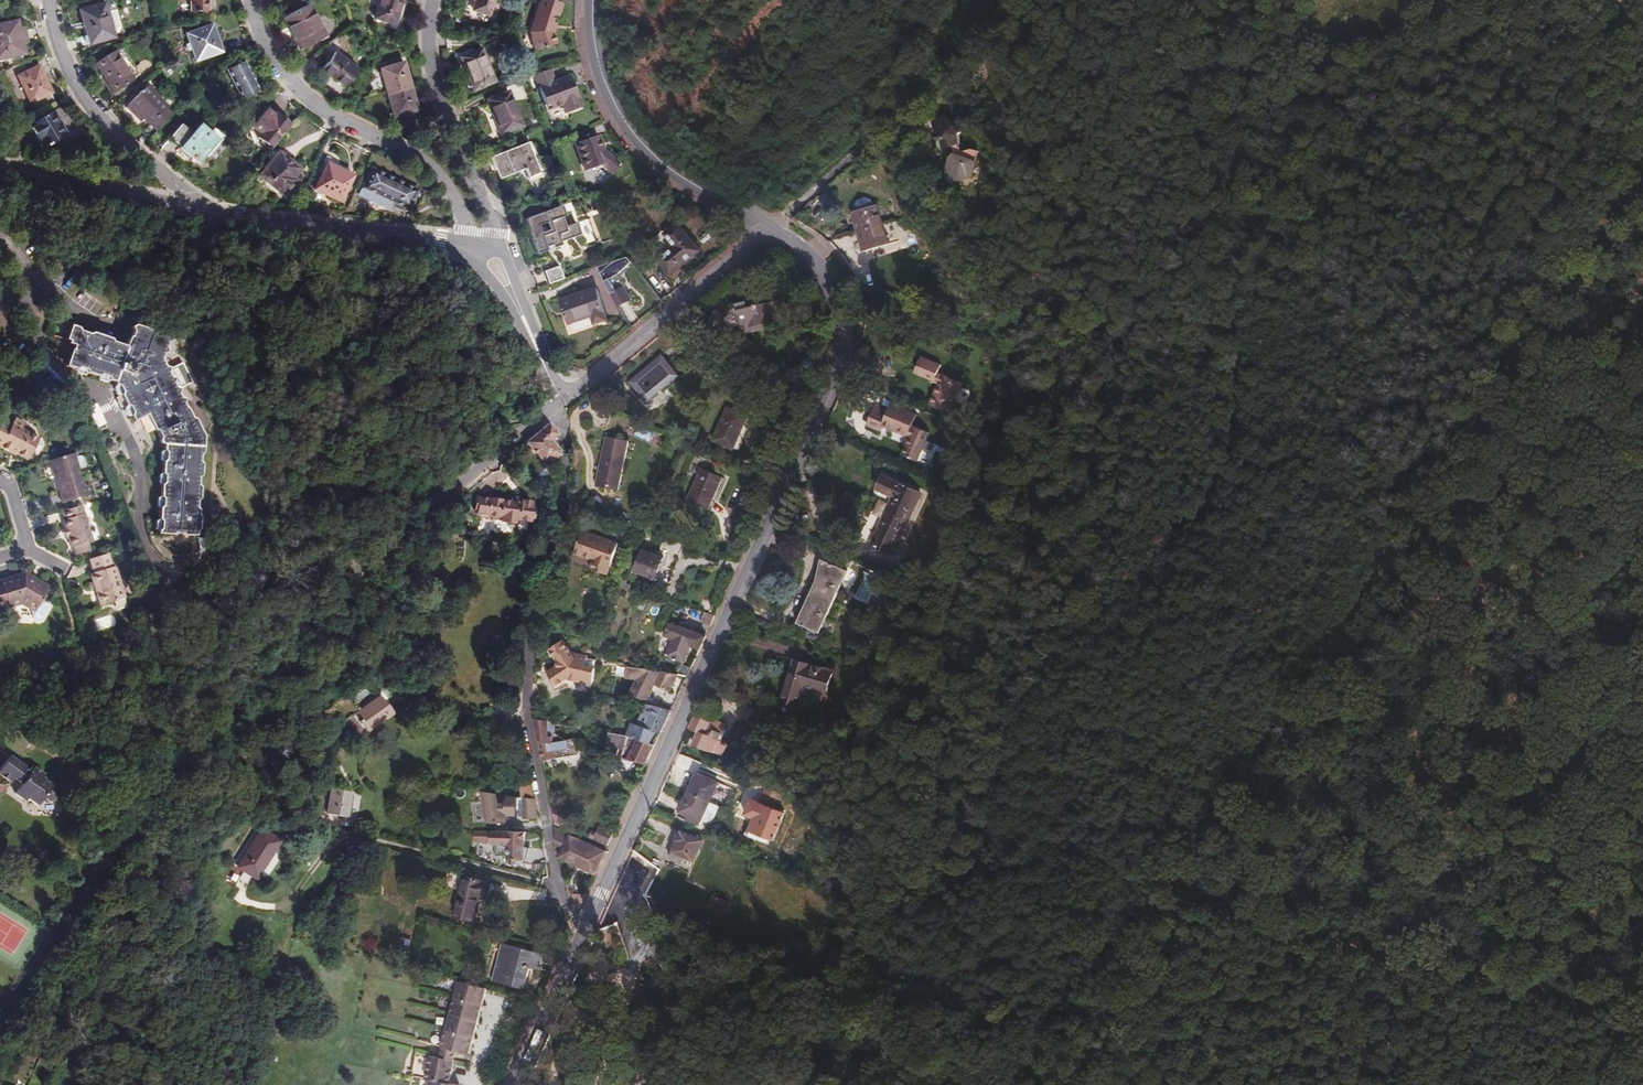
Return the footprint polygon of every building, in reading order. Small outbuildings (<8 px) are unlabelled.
[(192,10),(207,10),(207,0),(191,0),(192,10)] [(400,3),(400,0),(379,0),(374,17),(394,23),(400,3)] [(474,0),(467,0),(463,14),(469,16),(468,19),(484,24),(491,0),(474,0)] [(543,0),(539,0),(528,34),(530,39),(529,39),(532,52),(554,45),(552,34),(551,30),(548,30),(554,7),(553,6),(551,2),(543,0)] [(117,35),(106,1),(82,8),(90,33),(86,34),(90,44),(117,35)] [(404,4),(400,3),(394,23),(398,24),(404,4)] [(325,35),(308,4),(284,17),(301,49),(325,35)] [(18,24),(0,28),(0,62),(24,56),(18,24)] [(224,52),(214,24),(189,33),(199,61),(224,52)] [(116,90),(134,77),(115,49),(96,61),(116,90)] [(357,67),(334,52),(322,71),(347,86),(357,67)] [(492,85),(479,52),(458,60),(471,93),(492,85)] [(261,89),(247,59),(230,67),(245,96),(261,89)] [(417,109),(403,63),(380,69),(394,115),(417,109)] [(35,103),(53,93),(38,69),(19,80),(35,103)] [(534,75),(547,117),(581,106),(571,73),(555,79),(552,69),(534,75)] [(154,111),(165,122),(180,104),(176,100),(179,98),(158,77),(136,100),(142,106),(145,103),(154,111)] [(520,128),(508,96),(489,103),(501,136),(520,128)] [(64,107),(60,101),(44,110),(48,116),(30,126),(43,148),(66,135),(54,113),(64,107)] [(145,103),(142,106),(150,114),(154,111),(145,103)] [(249,134),(274,150),(292,123),(267,106),(249,134)] [(54,113),(66,135),(86,152),(89,152),(90,137),(64,107),(54,113)] [(949,144),(958,140),(955,134),(959,129),(941,113),(932,122),(932,134),(937,138),(937,142),(941,147),(949,144)] [(200,164),(219,140),(200,126),(193,135),(181,126),(170,140),(200,164)] [(599,152),(594,137),(571,146),(581,172),(596,166),(608,174),(616,164),(599,152)] [(960,148),(958,140),(949,144),(951,153),(974,160),(977,150),(966,146),(960,148)] [(534,168),(526,147),(489,160),(498,182),(534,168)] [(294,167),(296,164),(279,151),(277,154),(294,167)] [(972,173),(974,160),(951,153),(946,159),(944,167),(957,178),(972,173)] [(301,168),(296,164),(294,167),(277,154),(261,174),(286,193),(298,179),(294,177),(301,168)] [(344,175),(345,172),(347,169),(330,161),(326,167),(344,175)] [(353,176),(345,172),(344,175),(326,167),(315,190),(340,202),(353,176)] [(414,189),(370,167),(357,194),(384,208),(388,201),(405,209),(414,189)] [(951,184),(957,178),(944,167),(941,176),(951,184)] [(857,198),(854,204),(853,213),(865,251),(888,243),(876,204),(874,205),(870,200),(864,197),(857,198)] [(560,210),(556,201),(518,215),(532,251),(556,241),(556,238),(575,230),(571,218),(561,222),(557,212),(560,210)] [(586,219),(577,223),(581,231),(590,227),(586,219)] [(699,253),(678,226),(666,235),(676,248),(658,262),(670,276),(699,253)] [(635,298),(620,271),(633,263),(628,255),(600,270),(620,306),(635,298)] [(551,282),(566,277),(562,264),(547,269),(551,282)] [(606,319),(596,287),(559,299),(568,324),(591,316),(593,323),(606,319)] [(99,294),(86,288),(78,305),(91,311),(99,294)] [(722,309),(709,324),(727,338),(735,327),(755,322),(757,330),(767,327),(766,323),(778,320),(773,302),(762,304),(760,295),(750,297),(749,292),(741,294),(743,301),(738,302),(740,308),(736,312),(734,310),(730,315),(722,309)] [(163,505),(160,508),(159,518),(156,521),(156,528),(159,532),(175,533),(175,532),(181,532),(181,534),(197,535),(197,530),(200,528),(200,515),(199,515),(197,508),(197,500),(200,498),(201,487),(198,484),(198,477),(201,475),(202,464),(200,462),(200,454),(203,452),(203,435),(195,418),(192,417),(188,409),(186,408),(183,404),(184,399),(181,398),(178,393),(179,387),(169,369),(165,367),(161,359),(163,353),(167,351),(165,347),(167,342),(171,341),(169,336),(135,325),(128,345),(126,346),(125,348),(116,346),(116,343),(113,341),(111,338),(94,332),(90,334),(80,330),(78,326),(71,325),(66,339),(70,340),(69,343),(74,345),(74,348),(72,349),(66,365),(77,369),(80,367),(86,369),(88,372),(98,376),(101,374),(108,376),(110,380),(113,380),(116,384),(119,386),(123,393),(126,394),(130,402),(130,407),(137,420),(149,415),(155,429),(159,430),(162,436),(160,440),(162,444),(164,444),(164,449),(166,452),(166,460),(163,462),(162,471),(165,474),(165,481),(161,484),(161,496),(163,499),(163,505)] [(652,392),(656,396),(683,374),(665,353),(632,380),(646,396),(652,392)] [(945,383),(947,379),(937,374),(940,368),(921,360),(915,375),(934,382),(933,385),(939,387),(931,408),(949,415),(960,389),(945,383)] [(962,385),(947,379),(945,383),(960,389),(962,385)] [(119,386),(116,384),(115,388),(117,395),(121,396),(126,406),(124,408),(127,415),(131,416),(133,421),(137,420),(130,407),(130,402),(126,394),(123,393),(119,386)] [(651,401),(656,396),(652,392),(646,396),(651,401)] [(86,407),(95,428),(107,423),(97,403),(86,407)] [(884,429),(885,429),(895,408),(892,406),(890,412),(876,407),(868,428),(881,433),(883,428),(884,429)] [(752,415),(731,407),(717,439),(738,448),(752,415)] [(895,408),(885,429),(904,436),(904,433),(911,436),(910,439),(903,457),(918,463),(930,435),(912,428),(917,417),(895,408)] [(0,430),(0,446),(13,452),(14,450),(31,458),(41,437),(23,428),(26,422),(17,417),(14,424),(5,419),(0,430)] [(548,426),(529,442),(545,461),(550,457),(552,459),(558,455),(555,434),(548,426)] [(631,452),(610,447),(599,480),(621,486),(631,452)] [(86,451),(82,453),(83,457),(79,458),(82,471),(91,468),(86,451)] [(82,453),(50,462),(52,466),(57,465),(66,495),(68,503),(75,502),(96,495),(94,487),(87,486),(82,471),(79,458),(83,457),(82,453)] [(57,465),(52,466),(47,468),(53,488),(60,486),(63,496),(66,495),(57,465)] [(725,476),(704,467),(690,498),(711,508),(725,476)] [(915,493),(877,476),(871,489),(890,497),(869,545),(889,554),(915,493)] [(532,503),(512,501),(511,502),(479,498),(477,514),(501,517),(500,521),(516,523),(516,519),(530,521),(532,503)] [(64,505),(66,512),(77,509),(75,502),(68,503),(64,505)] [(77,509),(66,512),(68,520),(66,521),(69,531),(71,539),(74,549),(77,549),(79,556),(94,552),(92,543),(96,542),(86,506),(77,509)] [(620,543),(583,531),(576,553),(595,559),(592,568),(610,574),(620,543)] [(128,558),(126,549),(118,552),(120,560),(128,558)] [(665,559),(645,551),(638,572),(658,579),(665,559)] [(109,554),(92,560),(95,574),(92,575),(96,586),(99,585),(101,593),(98,594),(102,606),(126,599),(117,568),(114,569),(109,554)] [(798,588),(821,599),(834,570),(810,560),(798,588)] [(822,629),(831,633),(856,574),(848,570),(822,629)] [(51,589),(29,578),(27,573),(3,581),(5,585),(0,586),(0,606),(1,609),(11,606),(12,609),(26,605),(39,612),(51,589)] [(29,578),(51,589),(52,587),(27,573),(29,578)] [(809,627),(821,599),(798,588),(785,617),(809,627)] [(715,616),(719,606),(705,599),(699,611),(704,612),(715,616)] [(695,609),(672,602),(669,611),(692,619),(695,609)] [(704,612),(699,611),(695,609),(692,619),(701,622),(704,612)] [(710,626),(715,616),(704,612),(701,622),(710,626)] [(113,615),(96,619),(99,629),(116,625),(113,615)] [(699,649),(705,636),(681,626),(680,627),(669,623),(665,634),(677,640),(671,657),(679,660),(685,643),(699,649)] [(595,679),(599,658),(587,656),(587,654),(577,652),(577,654),(573,654),(563,639),(550,648),(560,663),(552,669),(595,679)] [(628,663),(613,659),(611,669),(625,671),(628,663)] [(820,695),(828,673),(792,661),(777,707),(791,712),(798,693),(805,695),(807,691),(820,695)] [(628,663),(625,671),(642,676),(646,667),(628,663)] [(671,692),(678,675),(646,667),(642,676),(632,698),(641,699),(649,682),(671,692)] [(595,679),(552,669),(549,671),(558,685),(569,677),(585,680),(588,685),(595,680),(595,679)] [(393,713),(382,696),(357,712),(368,729),(393,713)] [(661,734),(671,711),(654,705),(637,702),(636,709),(643,710),(638,726),(634,724),(629,736),(629,737),(639,738),(638,740),(651,744),(656,733),(661,734)] [(696,714),(689,730),(698,735),(692,748),(713,754),(725,726),(696,714)] [(553,722),(536,719),(544,760),(549,760),(562,757),(559,744),(557,744),(555,735),(555,732),(553,722)] [(523,738),(519,723),(506,725),(510,741),(523,738)] [(618,756),(623,758),(629,737),(629,736),(611,733),(609,747),(621,749),(618,756)] [(560,734),(555,735),(557,744),(559,744),(562,757),(575,754),(575,751),(580,750),(577,737),(565,740),(560,734)] [(647,766),(656,745),(651,744),(638,740),(639,738),(629,737),(623,758),(647,766)] [(61,801),(70,790),(61,783),(62,781),(40,764),(37,768),(28,761),(28,760),(17,752),(4,770),(16,779),(18,777),(26,783),(18,794),(31,803),(35,799),(44,806),(49,799),(56,797),(61,801)] [(688,794),(708,803),(717,784),(697,776),(688,794)] [(353,793),(334,791),(330,815),(349,818),(351,804),(353,793)] [(508,805),(506,793),(499,794),(502,806),(508,805)] [(700,822),(708,803),(688,794),(680,813),(700,822)] [(563,825),(568,809),(553,803),(557,822),(563,825)] [(325,811),(311,809),(310,818),(324,821),(325,811)] [(574,812),(568,809),(563,825),(570,829),(574,812)] [(609,847),(616,832),(604,827),(602,830),(604,831),(602,836),(600,842),(609,847)] [(474,843),(509,845),(508,860),(526,861),(528,831),(474,828),(474,843)] [(606,852),(555,828),(557,844),(565,846),(565,848),(557,846),(560,859),(595,876),(606,852)] [(599,830),(595,840),(600,842),(602,836),(604,831),(602,830),(599,830)] [(280,843),(263,831),(239,868),(256,880),(280,843)] [(671,855),(683,860),(692,864),(702,841),(682,833),(671,855)] [(681,864),(683,860),(671,855),(670,859),(681,864)] [(491,883),(464,876),(454,916),(474,921),(480,897),(487,899),(491,883)] [(224,880),(217,891),(233,901),(239,890),(224,880)] [(581,909),(586,895),(574,900),(575,904),(577,907),(581,909)] [(540,971),(544,955),(503,945),(494,983),(526,991),(531,969),(540,971)] [(450,1084),(454,1062),(458,1051),(472,1054),(492,990),(465,983),(444,1047),(442,1061),(430,1060),(425,1082),(431,1083),(431,1084),(451,1084),(450,1084)]
